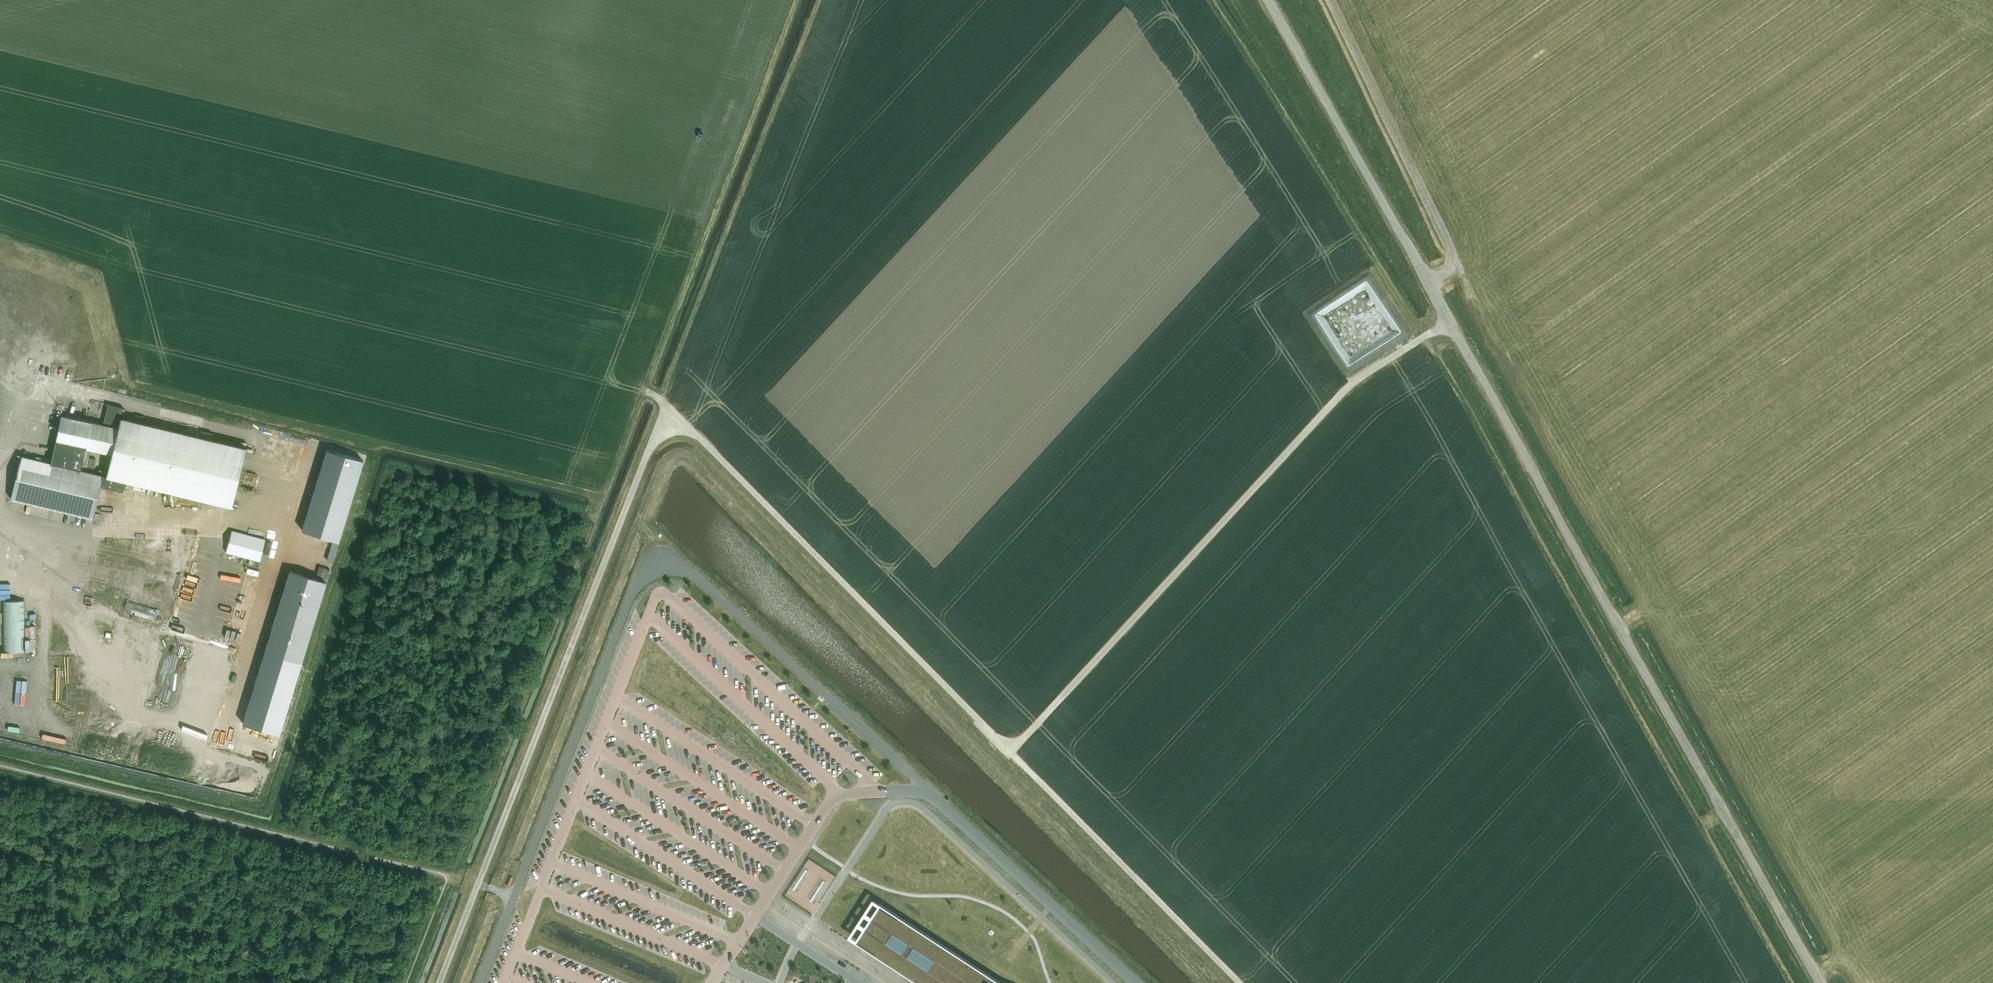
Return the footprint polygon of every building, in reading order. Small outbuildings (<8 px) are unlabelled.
[(1333,309),(1357,296),(1383,295),(1386,294),(1376,276),(1371,279),(1366,279),(1353,286),(1353,291),(1341,298),(1343,298),(1317,312),(1324,324),(1331,324),(1328,319),(1335,319),(1335,314),(1334,314),(1333,309)] [(1355,361),(1360,367),(1393,345),(1390,341),(1404,332),(1399,324),(1387,331),(1391,337),(1387,340),(1383,334),(1356,353),(1360,358),(1355,361)] [(72,344),(76,348),(90,335),(86,331),(72,344)] [(101,485),(124,491),(126,481),(232,507),(247,448),(122,418),(124,408),(108,404),(103,424),(62,415),(52,462),(22,455),(12,498),(94,518),(101,485)] [(326,451),(302,530),(339,541),(363,462),(326,451)] [(262,560),(266,540),(231,531),(227,551),(262,560)] [(167,538),(162,585),(184,587),(188,541),(167,538)] [(10,595),(10,570),(0,570),(0,595),(10,595)] [(290,570),(265,651),(302,662),(327,582),(290,570)] [(21,594),(28,594),(27,588),(37,587),(37,582),(21,583),(21,594)] [(3,601),(3,652),(24,652),(24,601),(3,601)] [(29,633),(29,645),(39,644),(39,633),(29,633)] [(302,662),(265,651),(243,724),(280,735),(302,662)] [(110,741),(116,719),(111,717),(104,740),(110,741)] [(881,904),(857,940),(922,982),(1001,982),(881,904)]
